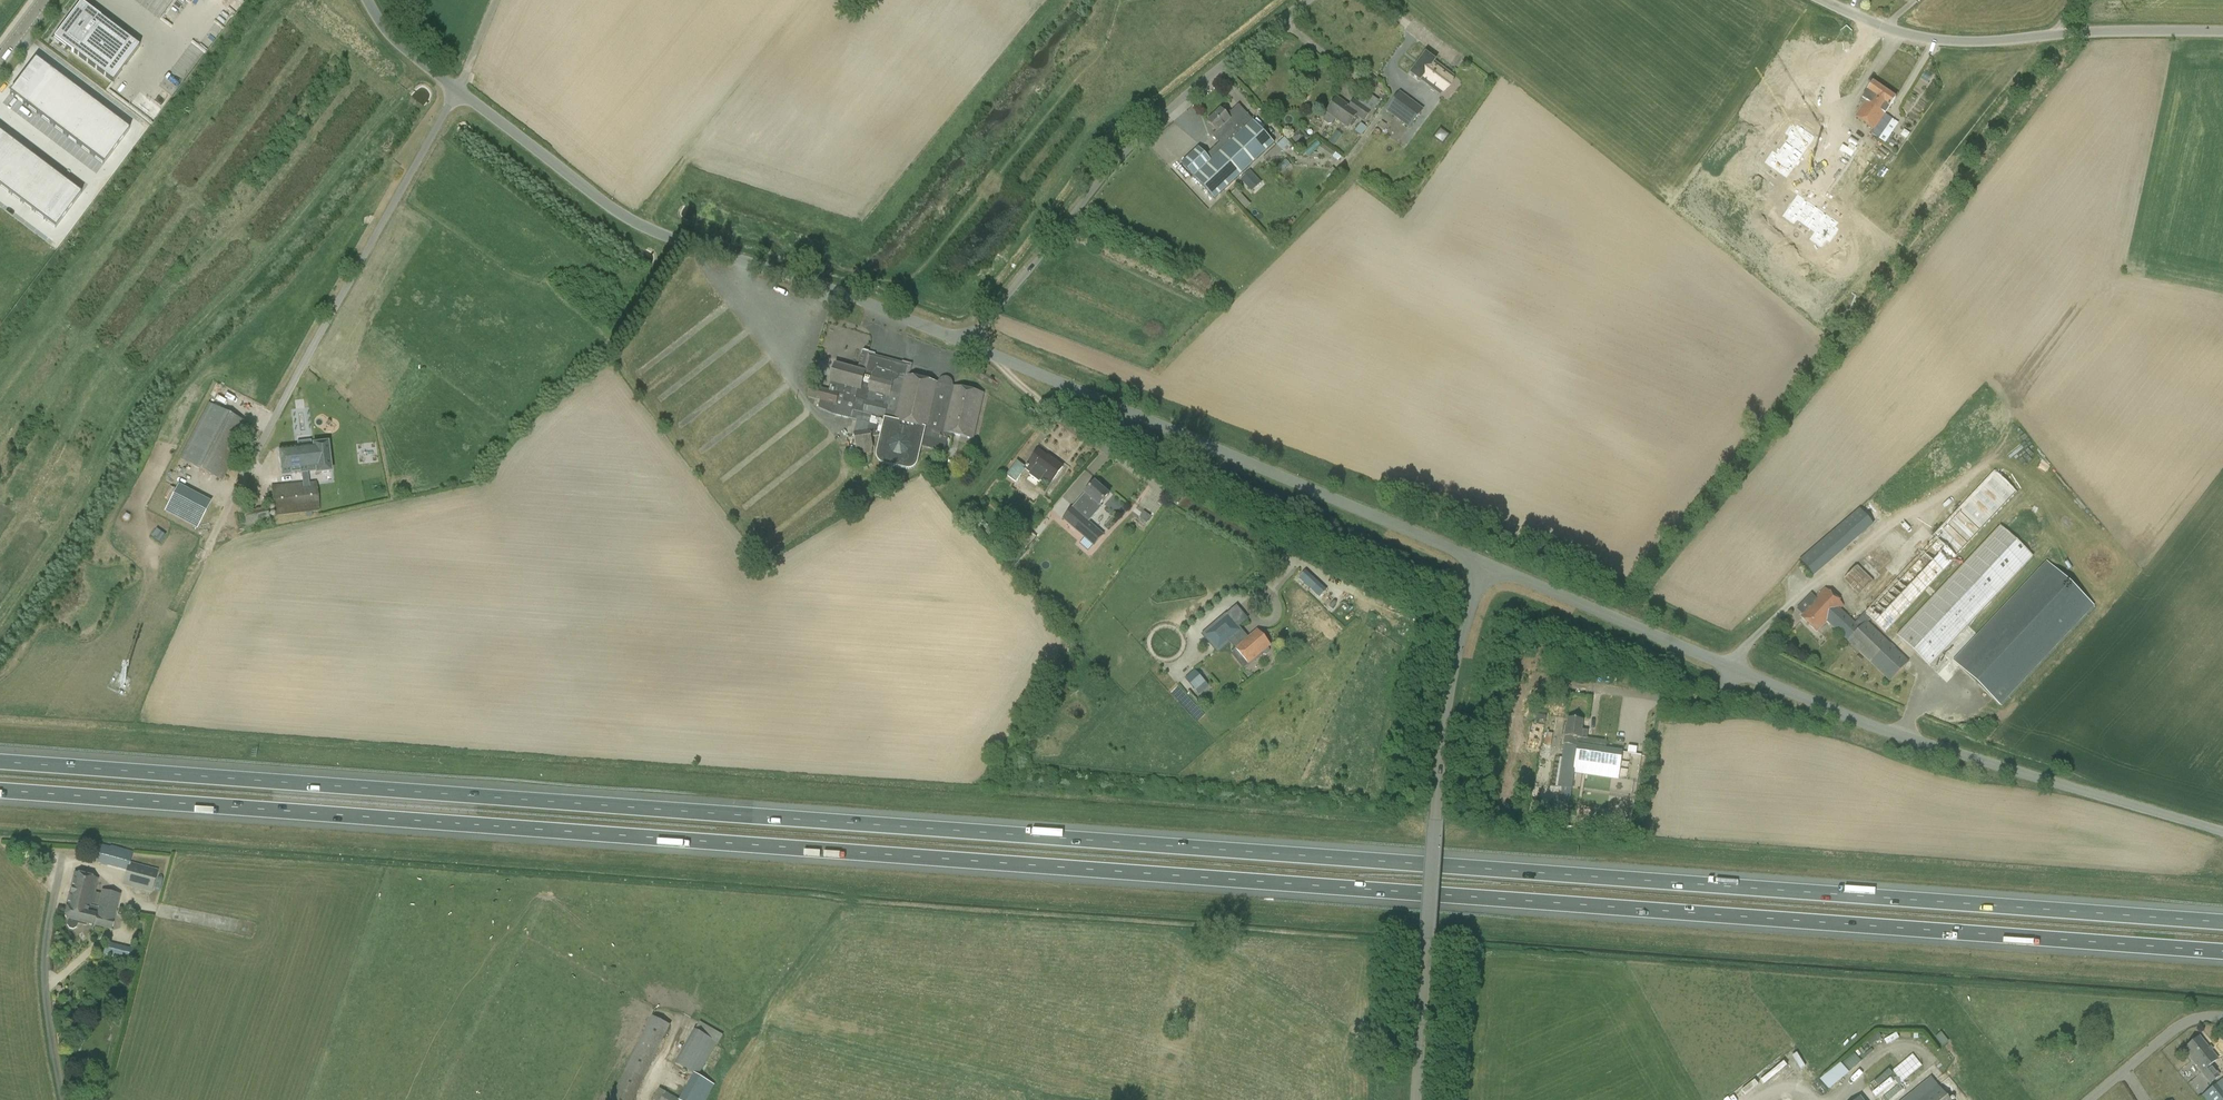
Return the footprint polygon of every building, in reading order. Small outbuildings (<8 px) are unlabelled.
[(81,3),(54,38),(112,83),(139,47),(81,3)] [(1411,74),(1420,81),(1422,78),(1439,91),(1450,77),(1432,64),(1434,61),(1426,54),(1411,74)] [(35,59),(10,93),(103,164),(129,130),(35,59)] [(1862,104),(1854,116),(1874,129),(1871,134),(1876,138),(1883,143),(1897,123),(1884,114),(1895,98),(1872,83),(1859,102),(1862,104)] [(1387,110),(1409,127),(1420,113),(1397,97),(1387,110)] [(1350,108),(1337,98),(1327,113),(1323,118),(1324,122),(1328,125),(1332,124),(1335,119),(1347,128),(1356,115),(1364,120),(1370,112),(1355,101),(1350,108)] [(1253,122),(1237,106),(1231,112),(1230,113),(1229,111),(1225,115),(1220,110),(1208,122),(1217,131),(1212,135),(1224,149),(1253,122)] [(1259,156),(1266,149),(1272,143),(1253,122),(1224,149),(1210,163),(1203,170),(1223,191),(1259,156)] [(1354,132),(1360,136),(1366,127),(1360,124),(1354,132)] [(1783,145),(1801,158),(1815,137),(1797,125),(1783,145)] [(1310,138),(1301,128),(1291,137),(1299,147),(1310,138)] [(55,227),(80,194),(0,133),(0,186),(55,227)] [(1290,146),(1283,139),(1262,159),(1266,164),(1270,160),(1272,161),(1282,152),(1283,153),(1290,146)] [(1317,151),(1329,160),(1334,152),(1322,144),(1317,151)] [(1801,158),(1783,145),(1768,166),(1786,178),(1801,158)] [(1210,163),(1197,150),(1182,164),(1215,198),(1223,191),(1203,170),(1210,163)] [(1252,192),(1261,183),(1250,170),(1240,179),(1252,192)] [(1806,226),(1818,208),(1797,194),(1785,212),(1806,226)] [(1818,208),(1806,226),(1826,240),(1839,222),(1818,208)] [(819,408),(833,414),(848,418),(857,420),(854,433),(858,459),(874,457),(872,437),(880,436),(876,453),(876,454),(876,456),(877,458),(878,460),(879,462),(881,463),(883,464),(907,470),(909,470),(911,470),(913,469),(915,467),(917,465),(918,463),(922,446),(945,451),(949,434),(972,439),(982,394),(909,377),(912,365),(902,362),(902,363),(875,356),(875,355),(868,353),(864,372),(835,365),(829,391),(816,388),(811,387),(808,398),(821,401),(819,408)] [(251,425),(209,403),(179,459),(222,481),(225,475),(251,426),(251,425)] [(317,473),(330,472),(328,444),(314,445),(296,447),(279,449),(282,474),(290,473),(302,472),(303,483),(271,486),(274,517),(319,512),(316,482),(308,482),(307,472),(316,471),(317,473)] [(1016,483),(1025,470),(1047,486),(1043,492),(1045,493),(1049,487),(1048,487),(1062,467),(1048,457),(1047,458),(1038,451),(1026,468),(1017,461),(1006,476),(1016,483)] [(1800,617),(1817,632),(1827,621),(1834,628),(1851,644),(1890,681),(1904,666),(1908,662),(1867,623),(1870,619),(1885,633),(2017,493),(1994,471),(1933,535),(1933,536),(1935,538),(1854,624),(1840,610),(1843,606),(1825,589),(1815,599),(1811,594),(1797,610),(1802,615),(1800,617)] [(1085,494),(1073,508),(1077,512),(1078,512),(1090,522),(1103,507),(1100,505),(1109,495),(1094,483),(1085,494)] [(197,529),(211,503),(178,485),(176,488),(164,512),(197,529)] [(1859,509),(1839,526),(1854,542),(1874,525),(1859,509)] [(1077,512),(1068,523),(1085,538),(1080,544),(1088,551),(1093,545),(1094,546),(1103,535),(1088,522),(1079,513),(1077,512)] [(1144,513),(1140,518),(1146,523),(1150,517),(1144,513)] [(2001,522),(1899,634),(1935,666),(2037,554),(2001,522)] [(1814,576),(1854,542),(1839,526),(1800,560),(1814,576)] [(2049,558),(1956,659),(2005,705),(2098,603),(2049,558)] [(1846,580),(1863,596),(1880,579),(1863,563),(1846,580)] [(1314,591),(1319,585),(1306,572),(1300,578),(1314,591)] [(1230,619),(1228,617),(1206,635),(1218,649),(1234,635),(1239,630),(1230,619)] [(1271,645),(1257,630),(1231,653),(1219,663),(1232,678),(1241,671),(1242,670),(1271,645)] [(1187,678),(1185,680),(1195,691),(1204,683),(1194,671),(1187,678)] [(1564,736),(1565,736),(1564,742),(1558,787),(1572,789),(1575,773),(1618,778),(1621,761),(1622,751),(1594,747),(1589,746),(1590,738),(1587,738),(1588,730),(1582,730),(1583,720),(1568,717),(1566,726),(1565,726),(1564,736)] [(1544,746),(1551,747),(1553,734),(1547,733),(1544,746)] [(133,852),(118,847),(110,845),(110,847),(108,847),(101,844),(101,846),(100,848),(96,863),(126,871),(123,885),(152,893),(159,870),(130,863),(133,852)] [(93,926),(94,926),(111,930),(120,895),(101,890),(100,894),(95,893),(98,879),(75,873),(66,910),(65,917),(67,920),(68,920),(67,925),(69,929),(73,930),(77,928),(78,925),(86,927),(87,925),(93,926)] [(130,948),(105,942),(104,947),(102,955),(127,961),(130,948)] [(671,1025),(652,1016),(611,1099),(634,1099),(671,1025)] [(699,1076),(717,1043),(718,1043),(723,1035),(699,1021),(675,1064),(693,1074),(679,1099),(659,1088),(652,1099),(653,1099),(707,1099),(715,1085),(699,1076)] [(2193,1060),(2202,1071),(2200,1073),(2210,1085),(2220,1076),(2211,1064),(2217,1059),(2200,1037),(2185,1049),(2193,1060)] [(1915,1054),(1893,1071),(1903,1083),(1924,1065),(1915,1054)] [(1931,1077),(1903,1099),(1950,1099),(1931,1077)] [(1899,1083),(1882,1098),(1884,1099),(1890,1099),(1904,1089),(1899,1083)] [(2216,1084),(2201,1095),(2205,1099),(2222,1099),(2222,1093),(2216,1084)] [(1733,1085),(1723,1093),(1726,1098),(1737,1091),(1733,1085)]
